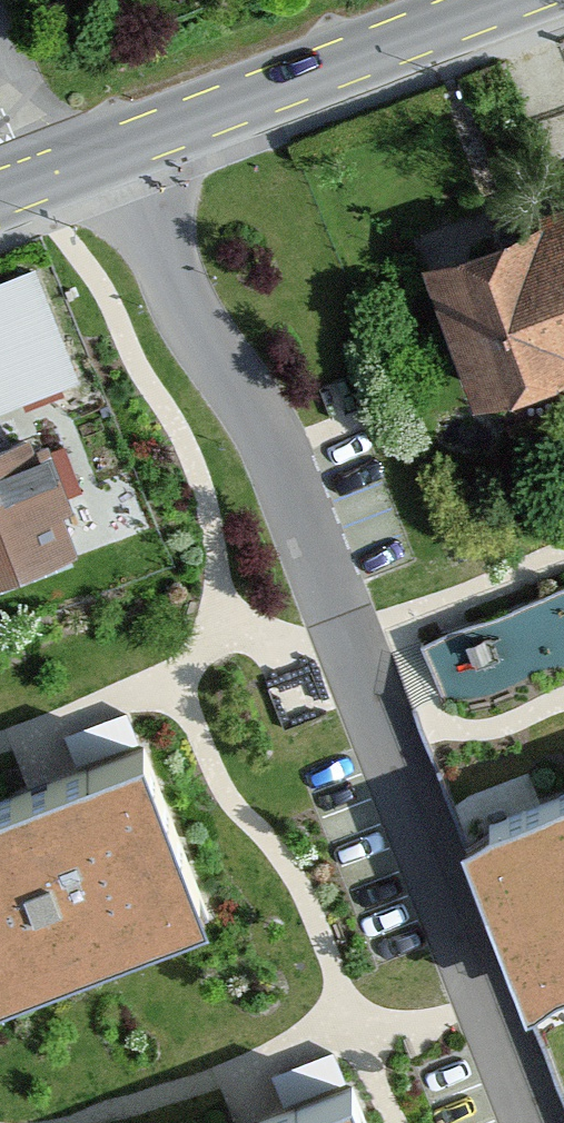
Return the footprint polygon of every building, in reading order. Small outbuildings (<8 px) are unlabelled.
[(432,268),(488,407),(563,377),(563,216),(432,268)] [(0,281),(0,415),(87,381),(41,265),(0,281)] [(0,450),(0,583),(96,546),(51,431),(0,450)] [(208,904),(145,738),(0,793),(0,983),(208,904)] [(467,823),(529,989),(563,976),(563,787),(467,823)] [(273,1065),(285,1096),(348,1071),(335,1040),(273,1065)] [(352,1074),(222,1122),(371,1122),(352,1074)]
